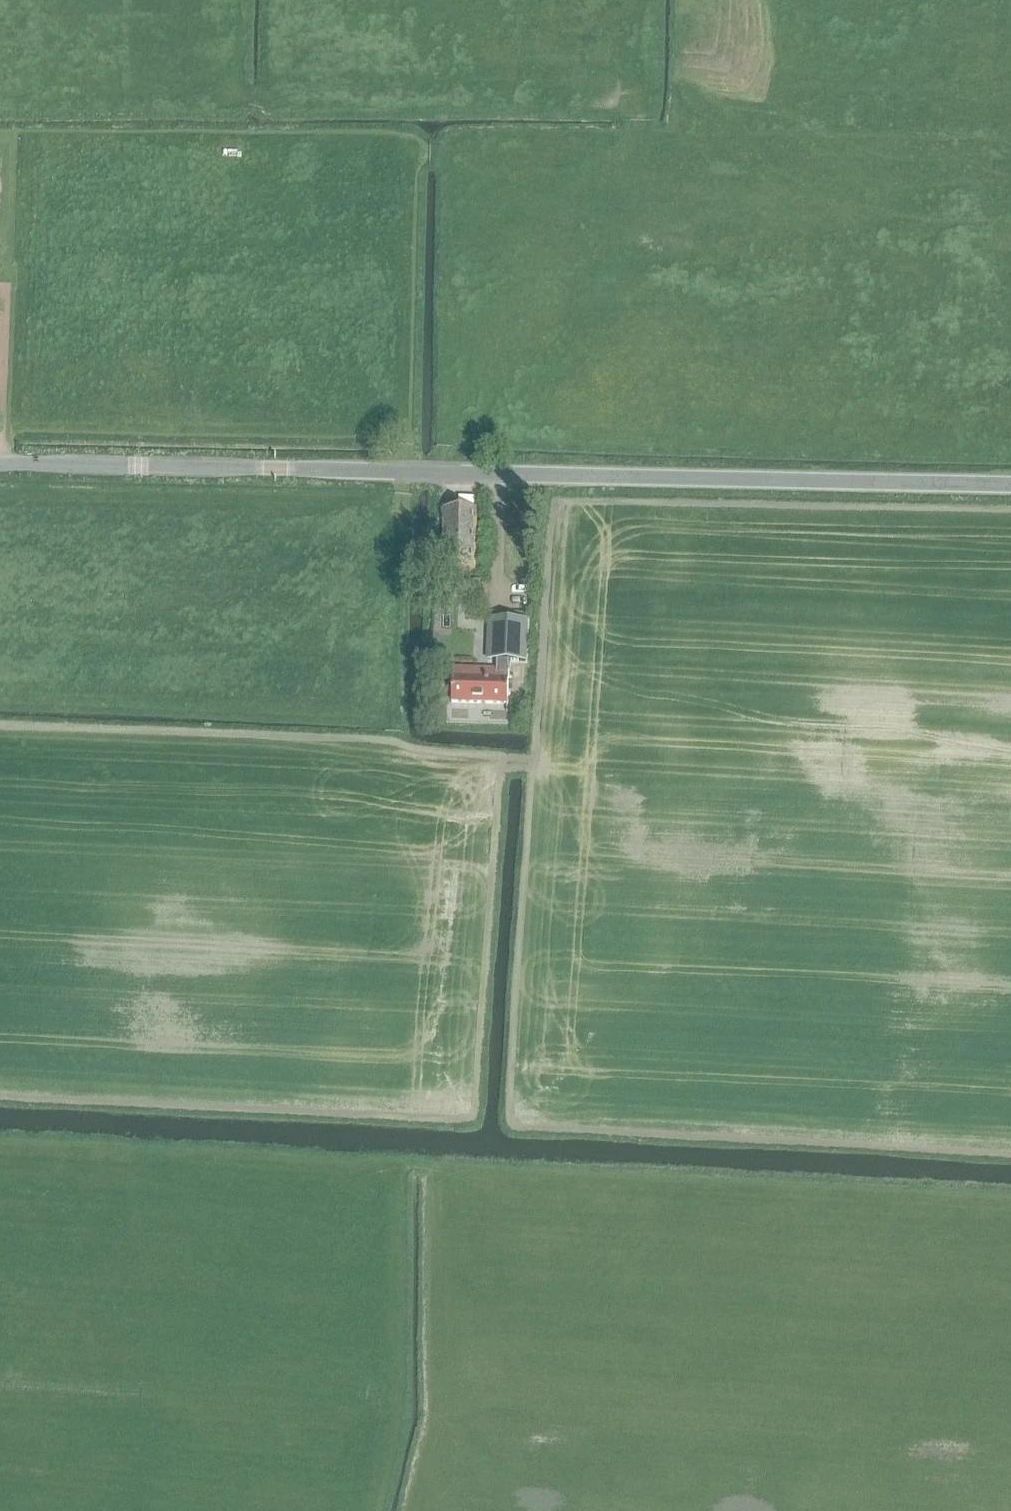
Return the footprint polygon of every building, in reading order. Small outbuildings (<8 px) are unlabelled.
[(475,509),(443,507),(442,567),(473,567),(475,509)] [(498,619),(496,661),(509,661),(525,662),(526,620),(498,619)] [(507,669),(453,668),(451,702),(505,704),(507,669)]
